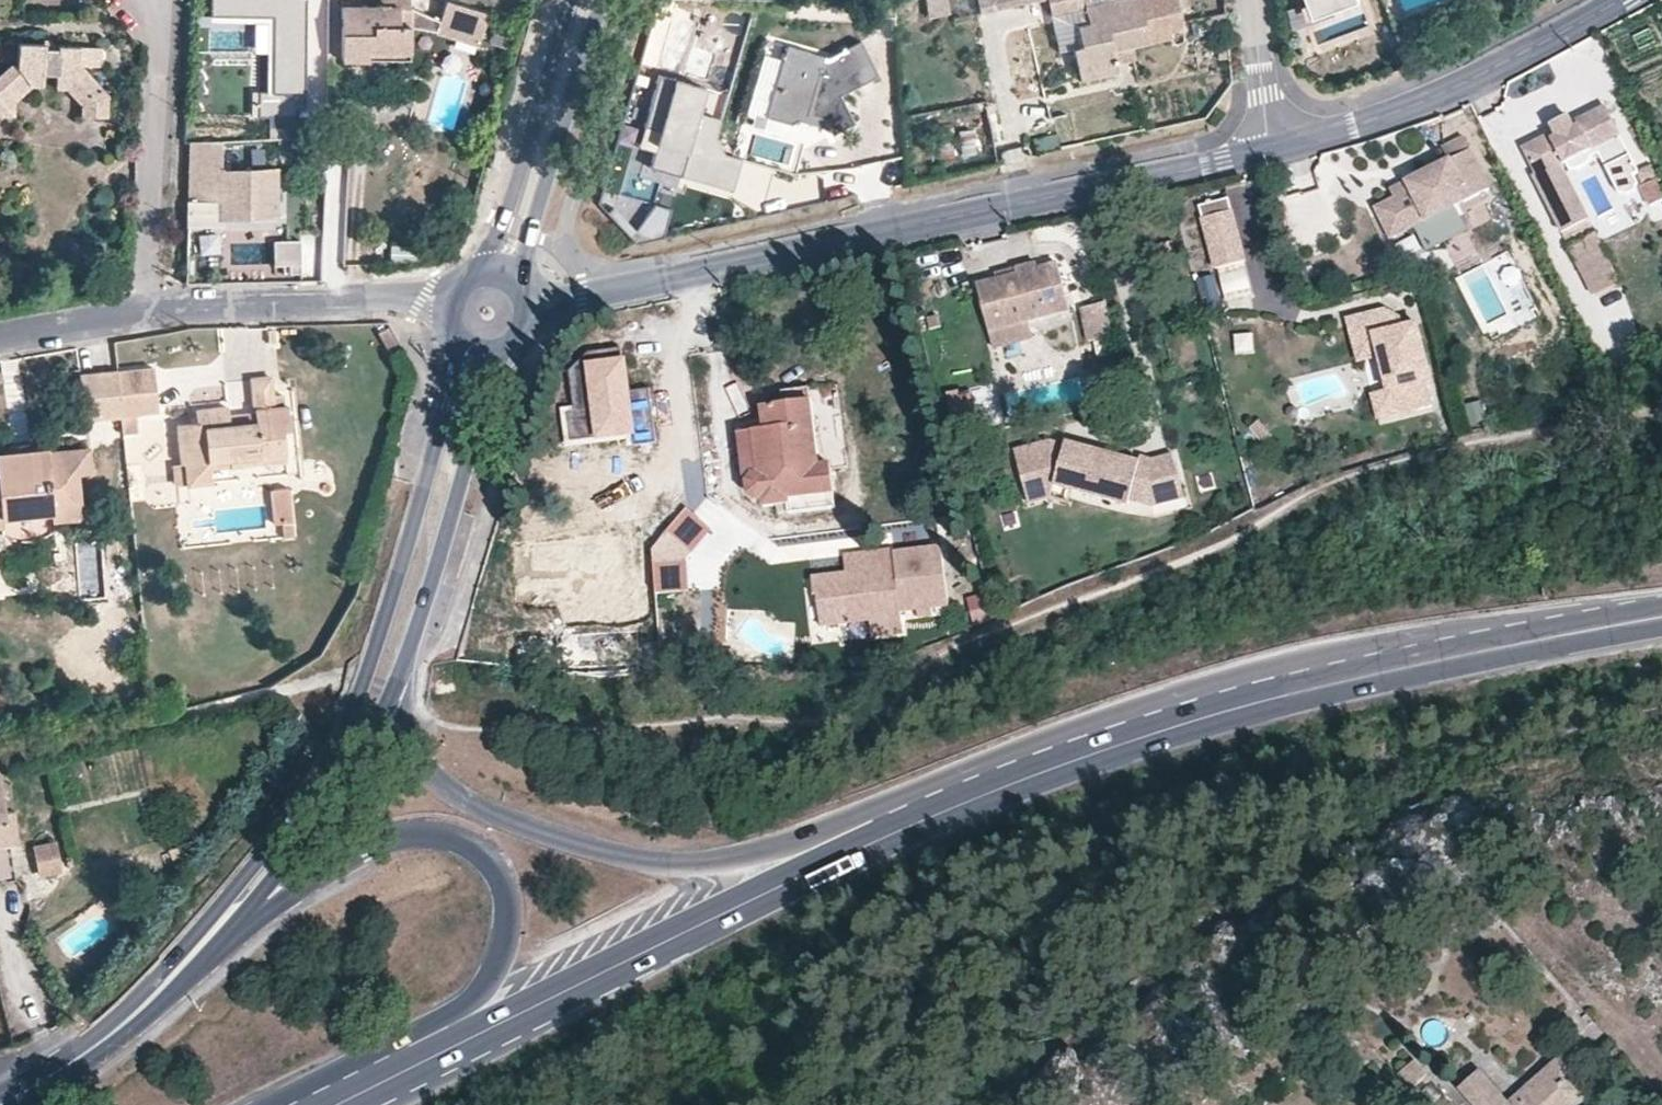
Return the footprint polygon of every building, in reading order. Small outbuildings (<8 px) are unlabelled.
[(209,16),(272,17),(272,89),(253,88),(253,116),(222,115),(222,140),(265,141),(266,117),(295,117),(296,100),(305,100),(306,0),(210,0),(209,16)] [(379,7),(341,7),(340,60),(364,60),(365,50),(409,51),(409,0),(380,0),(379,7)] [(443,0),(441,0),(432,37),(475,47),(484,11),(443,0)] [(955,22),(1046,1),(1051,15),(1083,8),(1085,7),(1083,0),(949,0),(955,22)] [(1176,0),(1117,0),(1110,2),(1085,7),(1083,8),(1087,25),(1076,28),(1080,46),(1072,48),(1080,81),(1118,72),(1115,62),(1113,51),(1131,47),(1170,38),(1169,33),(1175,30),(1178,28),(1178,24),(1180,20),(1180,13),(1176,0)] [(1312,15),(1352,0),(1307,0),(1312,15)] [(44,89),(45,82),(57,82),(56,89),(67,90),(83,105),(82,117),(108,119),(110,98),(79,65),(101,66),(103,45),(60,43),(60,47),(44,47),(44,39),(19,38),(17,60),(12,61),(0,74),(0,112),(15,113),(15,105),(33,88),(44,89)] [(828,57),(826,66),(810,62),(812,53),(786,46),(767,117),(792,124),(808,121),(823,125),(832,135),(853,124),(838,95),(877,76),(861,42),(828,57)] [(1113,51),(1115,62),(1133,58),(1131,47),(1113,51)] [(408,61),(409,51),(365,50),(364,60),(408,61)] [(812,53),(810,62),(826,66),(828,57),(812,53)] [(708,88),(659,75),(646,128),(663,133),(653,169),(737,190),(744,160),(727,155),(718,141),(724,119),(701,114),(708,88)] [(1627,155),(1605,111),(1522,153),(1533,174),(1529,176),(1558,233),(1585,220),(1558,166),(1563,163),(1565,169),(1573,171),(1585,164),(1589,158),(1586,151),(1592,148),(1616,193),(1622,191),(1624,196),(1625,196),(1633,192),(1630,186),(1635,184),(1631,176),(1636,173),(1627,155)] [(832,135),(823,125),(808,121),(792,124),(832,135)] [(1040,156),(1062,153),(1060,139),(1038,141),(1040,156)] [(1467,151),(1461,139),(1440,149),(1447,161),(1467,151)] [(277,217),(276,168),(222,169),(222,140),(189,142),(188,223),(221,224),(221,216),(277,217)] [(1404,182),(1387,189),(1391,197),(1370,207),(1385,239),(1410,227),(1422,252),(1466,231),(1454,206),(1486,191),(1467,151),(1447,161),(1412,177),(1415,184),(1407,188),(1404,182)] [(1415,184),(1412,177),(1404,182),(1407,188),(1415,184)] [(1640,186),(1649,206),(1661,200),(1661,194),(1656,180),(1640,186)] [(1196,205),(1178,208),(1190,269),(1208,265),(1196,205)] [(1245,261),(1231,212),(1202,220),(1216,270),(1245,261)] [(1592,233),(1585,220),(1558,233),(1565,246),(1592,233)] [(316,272),(316,240),(274,241),(275,273),(316,272)] [(1595,240),(1568,253),(1592,303),(1619,290),(1595,240)] [(416,266),(416,248),(392,248),(391,265),(416,266)] [(988,332),(1029,321),(1069,311),(1057,263),(1042,268),(1041,263),(1019,268),(1020,274),(996,281),(976,285),(988,332)] [(1020,274),(1019,268),(994,274),(996,281),(1020,274)] [(1109,302),(1083,308),(1090,340),(1095,339),(1103,369),(1124,365),(1109,302)] [(1427,382),(1414,324),(1401,327),(1388,330),(1383,309),(1375,311),(1377,324),(1370,326),(1377,356),(1385,390),(1369,394),(1374,418),(1417,408),(1415,400),(1426,398),(1422,383),(1427,382)] [(1399,319),(1383,309),(1388,330),(1401,327),(1399,319)] [(1377,356),(1370,326),(1377,324),(1375,311),(1346,318),(1356,361),(1361,360),(1377,356)] [(988,332),(992,347),(1033,337),(1029,321),(988,332)] [(1234,352),(1253,351),(1252,330),(1233,331),(1234,352)] [(645,443),(632,365),(592,372),(605,449),(645,443)] [(153,370),(117,375),(121,415),(158,411),(153,370)] [(117,375),(78,379),(83,419),(121,415),(117,375)] [(254,416),(255,423),(229,426),(228,418),(227,407),(195,411),(196,422),(177,424),(181,463),(185,463),(187,481),(187,484),(211,482),(209,461),(228,458),(229,466),(259,463),(259,455),(285,452),(282,430),(290,430),(287,407),(282,408),(282,399),(272,400),(270,378),(251,379),(254,416)] [(763,410),(765,421),(765,430),(741,434),(748,495),(755,501),(761,500),(761,507),(796,503),(797,512),(835,508),(832,492),(829,466),(818,467),(811,403),(808,389),(782,392),(784,407),(763,410)] [(255,423),(254,416),(228,418),(229,426),(255,423)] [(1064,444),(1050,441),(1044,442),(1045,447),(1063,451),(1064,444)] [(10,444),(10,452),(29,450),(28,442),(10,444)] [(1140,460),(1065,442),(1063,451),(1045,447),(1044,442),(1014,450),(1024,487),(1042,482),(1129,504),(1130,499),(1153,504),(1160,490),(1180,485),(1172,453),(1152,458),(1149,469),(1138,466),(1140,460)] [(29,450),(10,452),(0,453),(0,517),(50,511),(50,502),(77,499),(77,497),(75,473),(89,472),(86,448),(45,452),(45,449),(29,450)] [(285,460),(285,452),(259,455),(259,463),(285,460)] [(1152,458),(1141,455),(1140,460),(1138,466),(1149,469),(1152,458)] [(1050,498),(1042,482),(1024,487),(1028,504),(1050,498)] [(289,508),(288,485),(269,487),(271,510),(289,508)] [(1180,485),(1160,490),(1153,504),(1183,498),(1180,485)] [(77,497),(77,499),(50,502),(50,511),(52,520),(80,517),(77,497)] [(709,527),(684,506),(651,545),(653,591),(687,589),(685,555),(709,527)] [(18,540),(37,539),(53,529),(52,520),(50,511),(0,517),(0,530),(1,535),(18,540)] [(106,533),(72,534),(74,600),(108,599),(106,533)] [(842,567),(809,572),(811,588),(817,588),(822,621),(869,614),(872,638),(905,633),(903,620),(935,616),(934,608),(952,606),(942,535),(840,548),(842,567)] [(9,843),(0,788),(0,845),(9,843)] [(33,873),(58,873),(57,840),(32,840),(33,873)] [(0,845),(0,883),(14,880),(9,843),(0,845)] [(1396,1066),(1409,1080),(1421,1069),(1408,1055),(1396,1066)] [(1571,1094),(1579,1103),(1591,1092),(1559,1057),(1506,1103),(1505,1101),(1500,1104),(1559,1104),(1571,1094)] [(1469,1060),(1449,1077),(1473,1104),(1500,1104),(1505,1101),(1469,1060)] [(1579,1103),(1571,1094),(1559,1104),(1576,1104),(1579,1103)]
